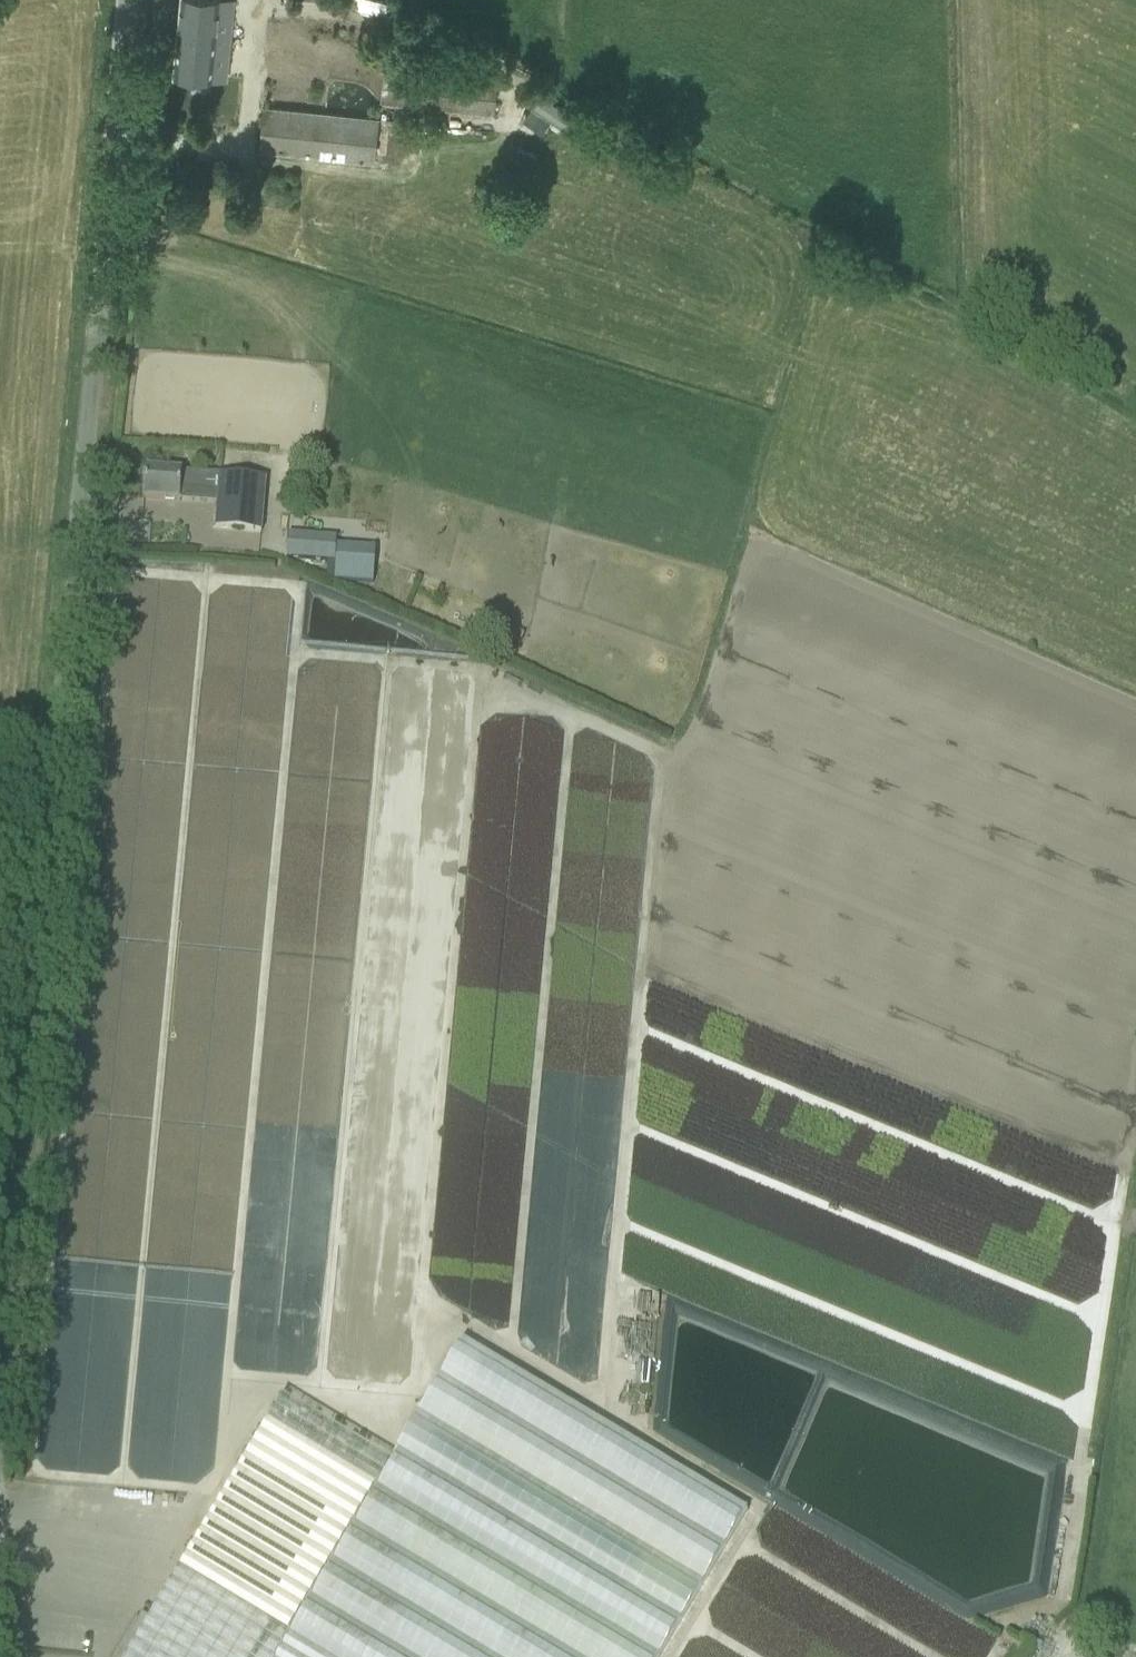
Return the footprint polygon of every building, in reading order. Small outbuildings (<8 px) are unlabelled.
[(196,76),(225,79),(233,0),(181,0),(174,74),(196,76)] [(394,6),(380,0),(359,0),(357,5),(390,18),(394,6)] [(493,116),(496,84),(382,72),(378,103),(493,116)] [(262,108),(258,151),(373,164),(374,155),(386,156),(387,151),(393,152),(396,123),(262,108)] [(146,470),(144,500),(166,501),(178,502),(179,489),(218,492),(215,528),(261,532),(265,480),(222,476),(214,476),(169,472),(146,470)] [(287,534),(285,560),(334,564),(336,538),(287,534)] [(746,1512),(463,1342),(390,1464),(283,1400),(151,1621),(142,1615),(138,1621),(137,1620),(115,1656),(659,1656),(746,1512)]
